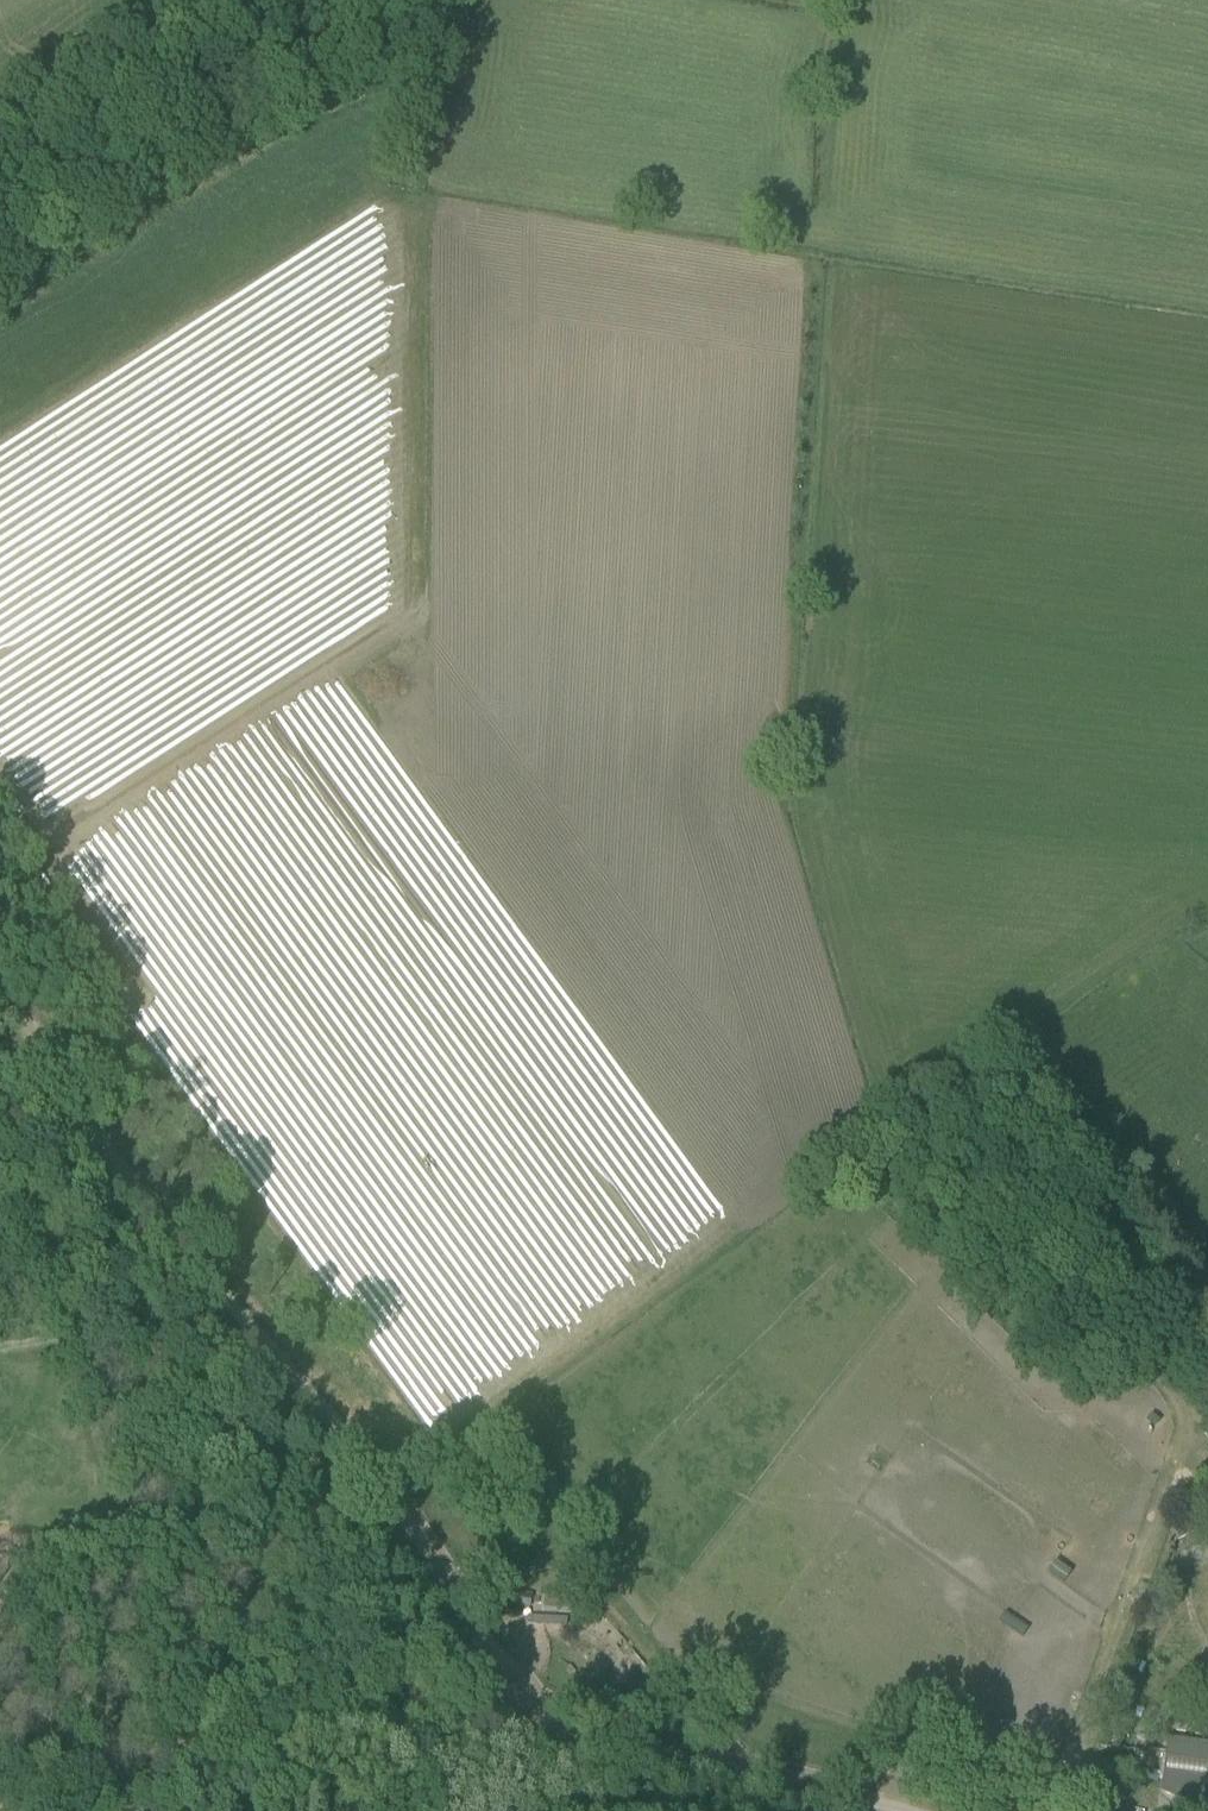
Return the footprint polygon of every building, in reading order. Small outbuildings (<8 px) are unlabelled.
[(1193,1770),(1188,1803),(1198,1808),(1207,1809),(1207,1772),(1193,1770)]
